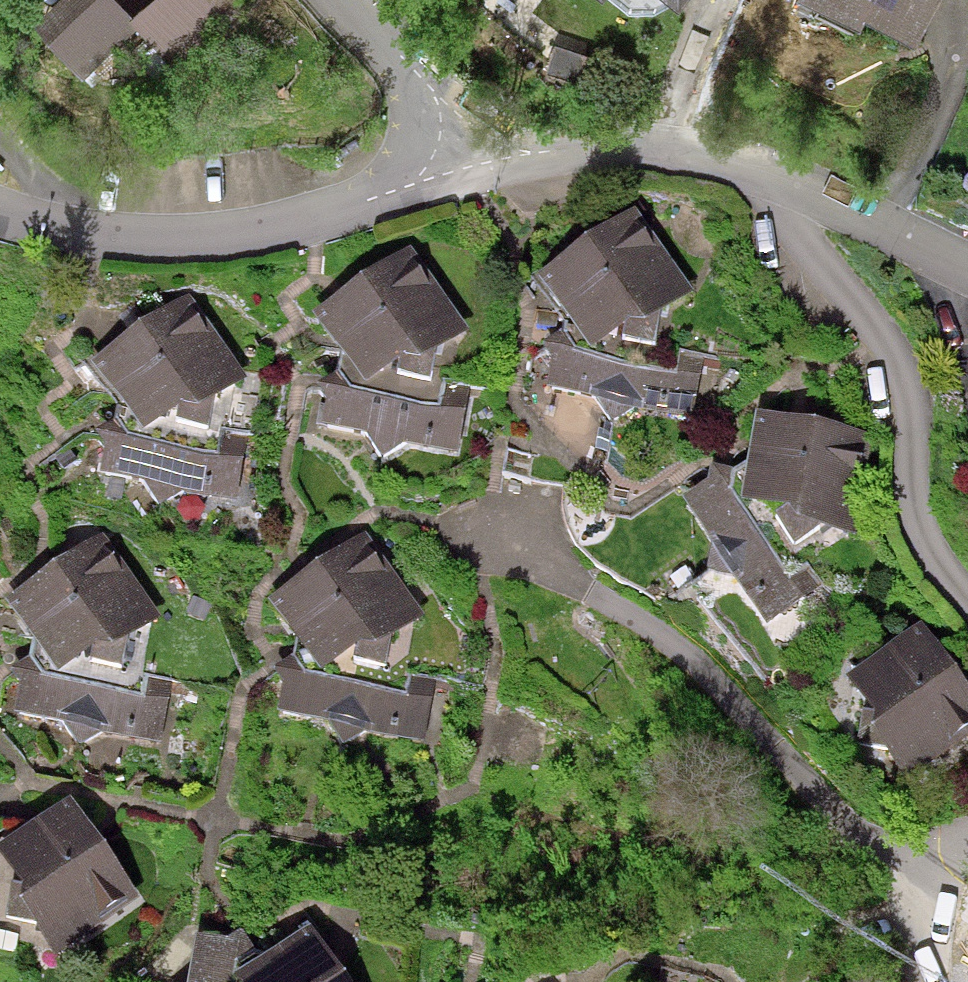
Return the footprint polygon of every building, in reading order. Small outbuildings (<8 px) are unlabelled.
[(144,25),(123,0),(53,0),(33,17),(83,77),(144,25)] [(131,11),(144,25),(175,66),(249,6),(244,0),(144,0),(131,11)] [(864,24),(869,13),(928,42),(948,0),(813,0),(864,24)] [(635,211),(538,277),(568,319),(623,328),(617,361),(655,367),(660,336),(663,320),(696,295),(635,211)] [(409,252),(312,318),(341,360),(397,369),(391,402),(429,408),(434,376),(437,360),(470,336),(409,252)] [(189,296),(91,363),(121,404),(176,413),(171,446),(208,452),(213,421),(217,405),(249,380),(189,296)] [(623,328),(568,319),(565,336),(547,349),(559,364),(555,394),(590,399),(607,424),(634,406),(683,415),(695,343),(660,336),(655,367),(617,361),(623,328)] [(397,369),(341,360),(339,377),(321,389),(333,405),(329,435),(364,439),(381,465),(408,447),(457,455),(469,384),(434,376),(429,408),(391,402),(397,369)] [(176,413),(121,404),(118,421),(101,434),(112,450),(109,480),(143,484),(161,510),(188,491),(236,500),(249,428),(213,421),(208,452),(171,446),(176,413)] [(875,434),(759,413),(751,464),(784,509),(757,528),(779,559),(805,540),(818,531),(859,536),(875,434)] [(784,509),(751,464),(737,474),(715,471),(713,490),(689,509),(710,536),(705,566),(737,572),(766,612),(825,570),(805,540),(779,559),(757,528),(784,509)] [(103,535),(6,601),(36,643),(91,652),(86,685),(123,691),(128,660),(131,644),(164,619),(103,535)] [(367,537),(270,603),(300,644),(355,653),(349,686),(387,692),(392,661),(395,645),(428,620),(367,537)] [(927,628),(851,682),(866,708),(856,747),(884,753),(908,786),(967,743),(967,689),(927,628)] [(91,652),(36,643),(33,660),(16,673),(27,689),(23,718),(58,723),(76,749),(103,730),(151,739),(163,667),(128,660),(123,691),(86,685),(91,652)] [(355,653),(300,644),(297,662),(280,674),(291,690),(287,720),(322,724),(339,750),(366,731),(415,740),(427,668),(392,661),(387,692),(349,686),(355,653)] [(73,805),(31,835),(21,889),(0,886),(0,924),(14,926),(30,930),(54,962),(139,902),(73,805)] [(31,835),(14,832),(1,814),(0,815),(0,886),(21,889),(31,835)] [(6,961),(14,926),(0,924),(0,960),(6,961)] [(312,932),(270,961),(266,981),(346,981),(312,932)] [(270,961),(253,959),(240,941),(225,952),(195,948),(190,981),(266,981),(270,961)]
